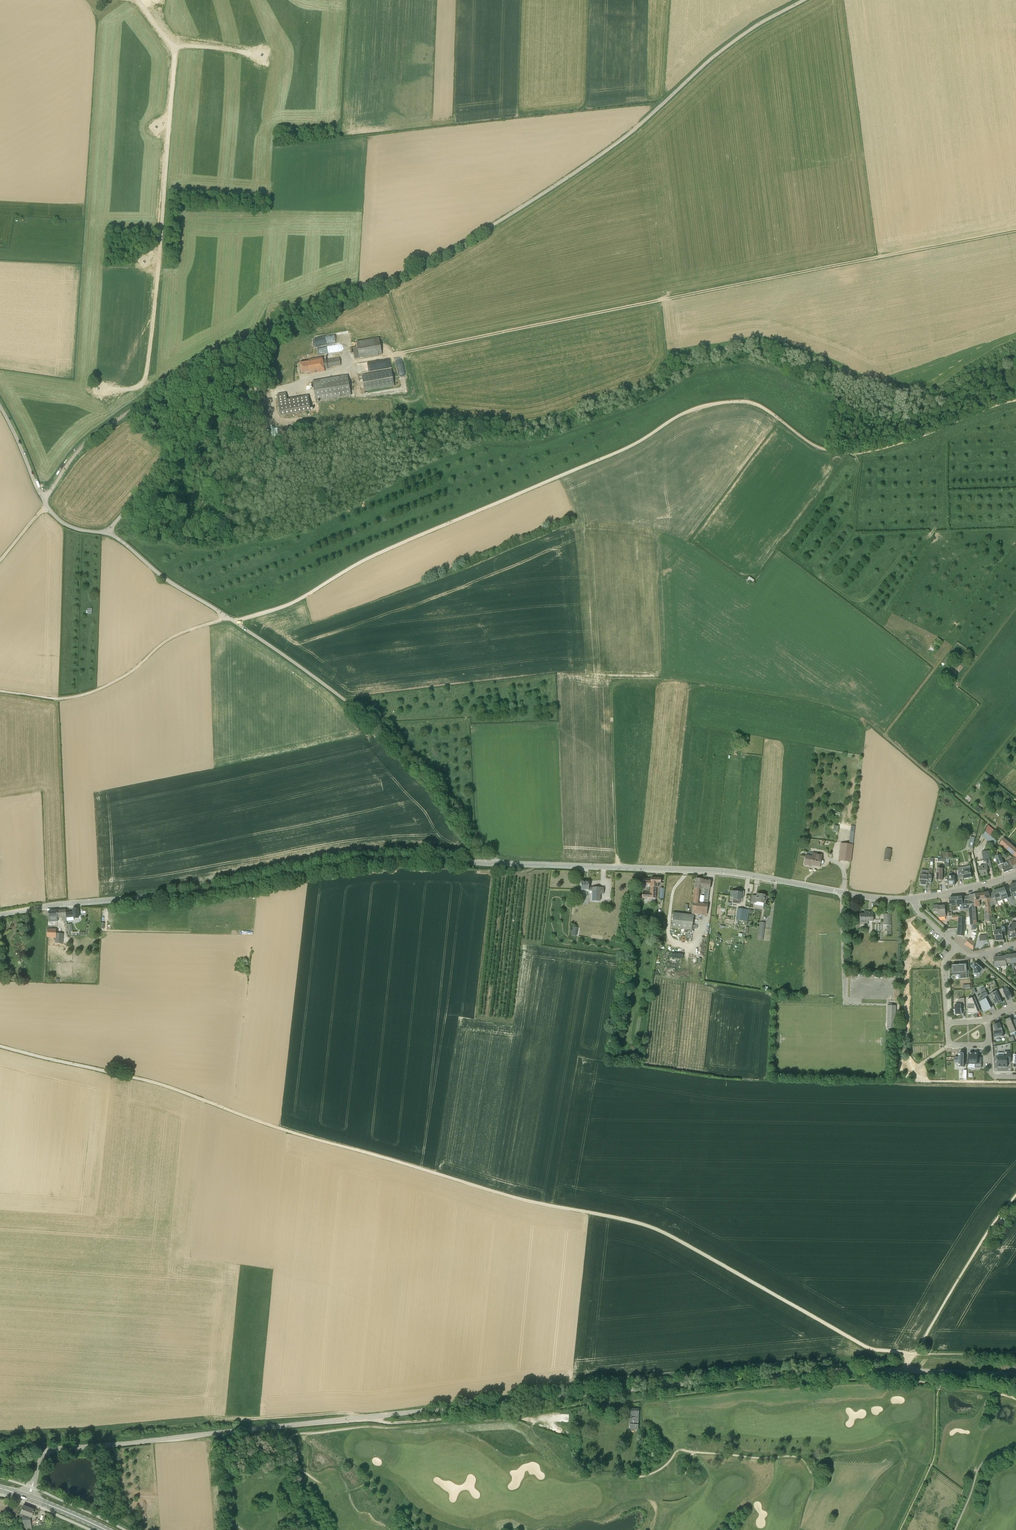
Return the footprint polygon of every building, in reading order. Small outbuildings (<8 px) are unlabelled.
[(360,359),(382,355),(379,338),(357,342),(360,359)] [(323,358),(308,360),(308,362),(300,364),(302,373),(311,372),(311,374),(325,371),(325,369),(328,369),(328,367),(341,365),(340,358),(327,360),(326,359),(323,360),(323,358)] [(394,386),(392,370),(362,376),(365,391),(394,386)] [(348,375),(313,381),(316,401),(351,395),(348,375)] [(287,400),(286,393),(277,395),(279,401),(287,400)] [(308,396),(300,398),(302,412),(311,411),(308,396)] [(849,703),(852,698),(847,694),(843,698),(849,703)] [(1015,858),(1015,849),(1014,847),(1005,839),(1000,844),(1015,858)] [(841,844),(839,860),(851,861),(852,845),(841,844)] [(893,849),(886,848),(884,860),(891,861),(893,849)] [(806,856),(804,866),(811,867),(812,866),(820,867),(820,865),(821,865),(823,864),(824,862),(822,861),(821,860),(822,855),(813,853),(812,857),(806,856)] [(1004,863),(1001,854),(995,856),(998,865),(1000,871),(1003,870),(1004,873),(1015,868),(1015,858),(1004,863)] [(990,860),(984,861),(983,861),(984,865),(979,866),(981,876),(988,874),(987,870),(988,870),(988,869),(992,868),(991,865),(990,860)] [(964,879),(972,878),(970,870),(971,869),(970,865),(963,867),(959,867),(958,870),(959,870),(959,876),(963,875),(964,879)] [(948,885),(949,885),(955,885),(955,884),(955,877),(958,877),(958,879),(959,876),(959,870),(958,870),(952,870),(952,873),(950,873),(949,874),(949,876),(948,885)] [(922,872),(921,874),(921,879),(920,879),(920,885),(927,886),(928,883),(931,883),(932,874),(929,873),(929,872),(922,872)] [(651,878),(651,883),(650,898),(650,900),(655,900),(655,898),(656,898),(656,887),(657,887),(657,884),(659,884),(659,883),(661,883),(661,879),(651,878)] [(704,880),(696,879),(693,903),(692,914),(702,915),(703,911),(707,911),(709,890),(711,880),(704,880)] [(600,894),(604,894),(604,887),(600,887),(593,887),(589,887),(589,882),(582,881),(581,890),(593,891),(592,901),(600,901),(600,894)] [(1003,900),(1008,898),(1009,897),(1005,887),(999,889),(1003,900)] [(996,900),(990,902),(990,907),(991,906),(998,904),(997,902),(1003,900),(999,889),(993,892),(996,900)] [(741,898),(743,898),(744,892),(740,891),(740,892),(732,891),(731,896),(733,897),(733,900),(741,901),(741,898)] [(974,894),(975,907),(980,906),(979,900),(986,899),(986,906),(986,907),(985,908),(985,912),(986,922),(992,921),(991,906),(990,907),(990,902),(989,892),(974,894),(975,894),(974,894)] [(756,902),(764,903),(764,900),(767,900),(767,897),(765,896),(757,894),(757,896),(753,896),(751,903),(756,903),(756,902)] [(963,897),(957,897),(958,907),(960,907),(960,911),(964,911),(964,917),(966,917),(965,925),(971,925),(977,925),(975,907),(974,894),(969,895),(970,901),(963,902),(963,897)] [(958,911),(958,907),(957,897),(949,898),(950,904),(951,904),(952,911),(958,911)] [(938,910),(939,917),(946,917),(945,905),(942,906),(942,905),(933,905),(933,910),(938,910)] [(736,920),(744,921),(746,909),(738,908),(736,920)] [(73,919),(78,919),(77,909),(73,909),(73,913),(68,913),(68,910),(65,910),(66,918),(73,917),(73,919)] [(66,920),(66,918),(65,910),(48,912),(49,922),(58,921),(58,918),(62,918),(62,920),(66,920)] [(866,914),(860,913),(860,924),(868,924),(868,921),(873,921),(873,911),(866,911),(866,914)] [(671,928),(692,930),(694,915),(672,913),(671,928)] [(957,936),(964,936),(965,925),(966,917),(964,917),(959,917),(957,936)] [(995,930),(996,941),(1003,940),(1003,937),(1006,936),(1006,926),(1002,926),(1002,930),(995,930)] [(55,943),(63,943),(63,934),(59,933),(59,929),(47,929),(47,937),(51,937),(51,940),(48,939),(48,951),(53,952),(54,940),(55,940),(55,943)] [(970,938),(969,940),(966,944),(973,950),(975,942),(970,938)] [(974,975),(980,974),(984,969),(977,963),(975,964),(973,965),(974,975)] [(953,976),(954,975),(960,975),(960,978),(966,978),(969,977),(969,970),(967,970),(967,964),(959,965),(952,965),(953,976)] [(1003,988),(999,990),(1003,998),(1006,997),(1008,1000),(1013,998),(1009,989),(1004,991),(1003,988)] [(982,1007),(984,1012),(992,1008),(989,1002),(991,1001),(988,995),(986,991),(981,993),(984,1000),(980,1002),(982,1007)] [(999,1004),(1003,1002),(997,991),(991,994),(988,995),(991,1001),(993,1004),(995,1003),(996,1004),(998,1003),(999,1004)] [(971,1011),(972,1011),(973,1014),(980,1011),(975,997),(967,1000),(968,1014),(971,1014),(971,1011)] [(961,998),(958,999),(958,1005),(955,1005),(956,1015),(962,1014),(962,1009),(965,1009),(965,998),(961,998)] [(887,1005),(886,1029),(896,1029),(896,1006),(887,1005)] [(1005,1020),(1004,1020),(1006,1024),(1006,1023),(1010,1034),(1015,1032),(1015,1025),(1014,1020),(1011,1021),(1010,1018),(1005,1020)] [(1002,1028),(999,1023),(994,1026),(997,1032),(994,1032),(995,1037),(1004,1036),(1008,1034),(1004,1027),(1002,1028)] [(997,1056),(997,1061),(997,1067),(1007,1067),(1007,1063),(1011,1063),(1011,1061),(1011,1057),(1011,1052),(1004,1052),(1004,1056),(997,1056)] [(955,1063),(959,1063),(959,1067),(962,1067),(964,1067),(964,1053),(959,1053),(959,1057),(955,1057),(955,1063)] [(970,1053),(970,1064),(973,1064),(973,1068),(982,1068),(982,1057),(976,1057),(976,1053),(970,1053)] [(999,1220),(996,1225),(999,1227),(1002,1223),(1003,1223),(1006,1218),(1002,1216),(999,1220)] [(629,1426),(630,1427),(630,1429),(638,1429),(639,1409),(631,1408),(630,1415),(635,1415),(635,1417),(633,1417),(632,1417),(631,1418),(630,1420),(630,1421),(629,1426)] [(23,1506),(22,1510),(23,1529),(32,1529),(30,1519),(34,1509),(23,1505),(23,1506)]
